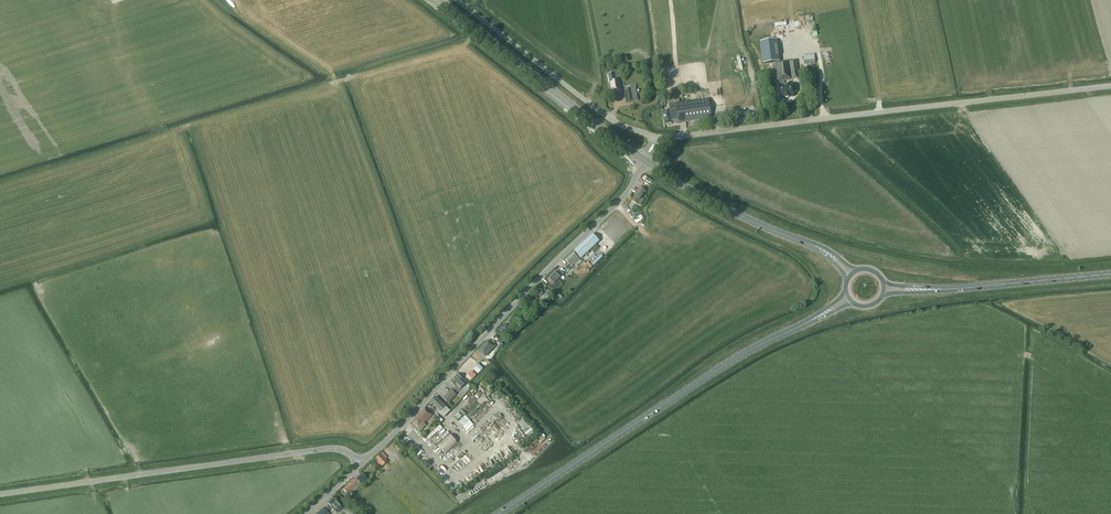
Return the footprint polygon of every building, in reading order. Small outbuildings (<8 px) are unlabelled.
[(803,29),(810,27),(807,14),(800,15),(803,29)] [(780,62),(777,39),(760,42),(763,64),(775,62),(775,63),(780,62)] [(810,61),(804,61),(804,64),(806,64),(815,62),(814,54),(810,55),(810,61)] [(790,61),(774,63),(777,82),(798,79),(796,60),(790,61)] [(609,83),(611,94),(622,92),(618,72),(615,73),(608,74),(610,83),(609,83)] [(793,93),(796,93),(795,87),(792,87),(792,84),(784,85),(784,82),(779,83),(780,91),(779,91),(780,98),(785,98),(789,98),(789,97),(794,96),(793,93)] [(631,89),(624,90),(626,103),(633,101),(631,89)] [(697,100),(695,90),(682,92),(683,101),(697,100)] [(683,102),(686,122),(711,119),(709,99),(683,102)] [(678,123),(686,122),(683,102),(676,103),(676,108),(670,109),(670,111),(663,112),(665,125),(672,124),(672,123),(678,122),(678,123)] [(639,188),(634,195),(631,201),(637,205),(638,205),(639,206),(641,206),(644,201),(643,200),(642,199),(646,192),(639,188)] [(574,251),(581,258),(599,241),(593,234),(574,251)] [(565,260),(572,267),(575,264),(580,260),(573,252),(565,260)] [(559,279),(564,274),(561,271),(559,273),(557,271),(548,280),(551,283),(548,286),(555,292),(563,283),(559,279)] [(551,296),(546,291),(541,287),(533,295),(538,300),(541,297),(546,301),(551,296)] [(504,334),(509,329),(505,325),(500,331),(504,334)] [(493,336),(500,343),(503,340),(496,333),(493,336)] [(490,352),(494,347),(492,345),(488,341),(478,351),(485,357),(490,351),(490,352)] [(450,382),(456,387),(454,389),(457,392),(466,382),(457,374),(450,382)] [(451,390),(443,398),(448,403),(456,395),(451,390)] [(431,402),(440,411),(439,413),(444,418),(450,411),(436,397),(431,402)] [(419,428),(424,423),(432,415),(425,408),(417,416),(418,417),(413,422),(419,428)] [(466,417),(468,419),(478,410),(476,408),(466,417)] [(462,409),(455,417),(459,421),(466,413),(462,409)] [(522,429),(524,431),(528,426),(527,425),(522,420),(518,424),(522,429)] [(440,425),(428,437),(430,440),(443,427),(440,425)] [(458,443),(449,434),(437,446),(445,454),(458,443)] [(539,448),(533,452),(536,456),(542,452),(539,448)] [(374,460),(381,467),(387,462),(380,454),(374,460)] [(343,489),(348,494),(348,495),(351,491),(353,493),(352,493),(353,493),(364,483),(363,482),(366,479),(361,474),(355,480),(355,479),(343,489)] [(332,508),(337,513),(343,509),(333,498),(327,503),(329,505),(326,507),(329,510),(332,508)]
